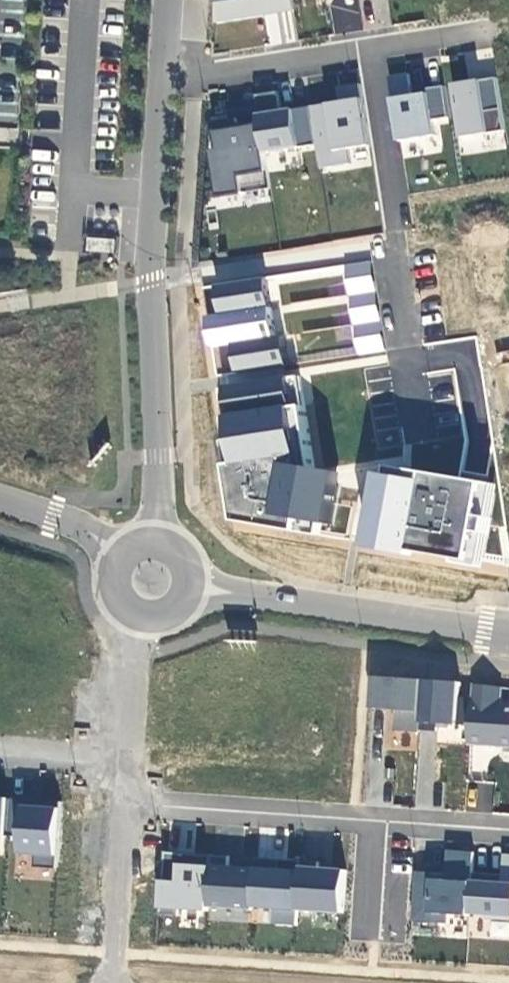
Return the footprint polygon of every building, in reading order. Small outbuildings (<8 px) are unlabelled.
[(217,25),(292,10),(290,0),(212,0),(217,25)] [(335,33),(361,30),(358,0),(331,0),(335,33)] [(389,94),(409,91),(406,73),(386,76),(389,94)] [(450,80),(455,153),(504,150),(499,77),(450,80)] [(433,135),(432,118),(443,117),(441,89),(387,93),(390,138),(433,135)] [(252,124),(205,129),(212,192),(265,186),(263,171),(280,169),(279,159),(264,161),(262,150),(314,144),(316,167),(369,161),(361,98),(250,110),(252,124)] [(117,241),(91,239),(90,252),(116,254),(117,241)] [(375,261),(347,262),(351,353),(379,352),(375,261)] [(208,282),(210,314),(201,314),(203,345),(267,340),(263,278),(208,282)] [(499,360),(508,359),(508,348),(498,349),(499,360)] [(213,375),(224,462),(304,452),(293,367),(282,368),(279,349),(227,355),(229,373),(213,375)] [(264,517),(331,524),(337,468),(270,462),(264,517)] [(497,485),(366,464),(353,546),(484,567),(497,485)] [(369,674),(366,708),(386,710),(382,748),(416,751),(419,723),(455,726),(459,682),(369,674)] [(468,683),(462,742),(508,747),(508,688),(468,683)] [(59,806),(14,802),(10,853),(32,855),(31,864),(54,865),(59,806)] [(409,913),(508,923),(508,853),(501,852),(499,876),(472,873),(474,851),(443,848),(441,873),(413,870),(409,913)] [(344,912),(346,868),(171,860),(170,879),(154,879),(153,907),(269,913),(268,924),(294,925),(295,910),(344,912)]
